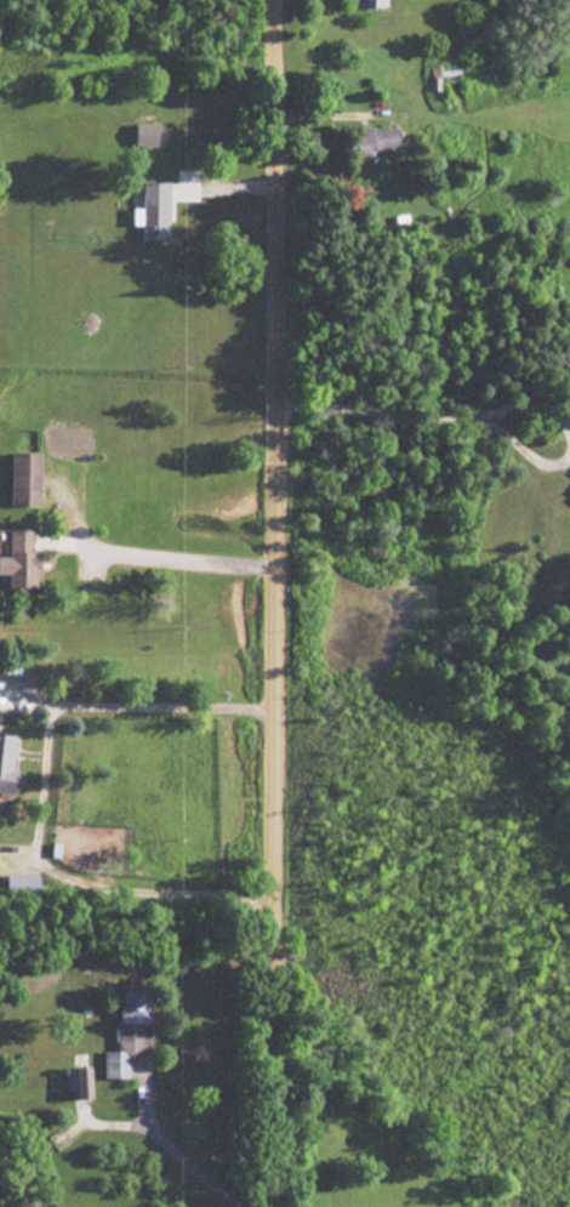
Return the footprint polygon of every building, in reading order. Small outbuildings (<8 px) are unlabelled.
[(357,127),(357,148),(401,148),(401,127),(357,127)] [(171,240),(171,190),(144,190),(144,240),(171,240)] [(12,452),(12,506),(44,506),(44,452),(12,452)] [(36,529),(11,530),(11,556),(0,557),(0,575),(11,575),(12,588),(44,587),(44,551),(36,551),(36,529)] [(22,796),(25,774),(15,772),(19,736),(0,733),(0,792),(22,796)] [(4,895),(36,896),(37,875),(5,874),(4,895)] [(131,1078),(131,1054),(152,1054),(152,992),(120,992),(120,1051),(104,1051),(106,1078),(131,1078)] [(70,1067),(72,1099),(88,1098),(86,1066),(70,1067)]
